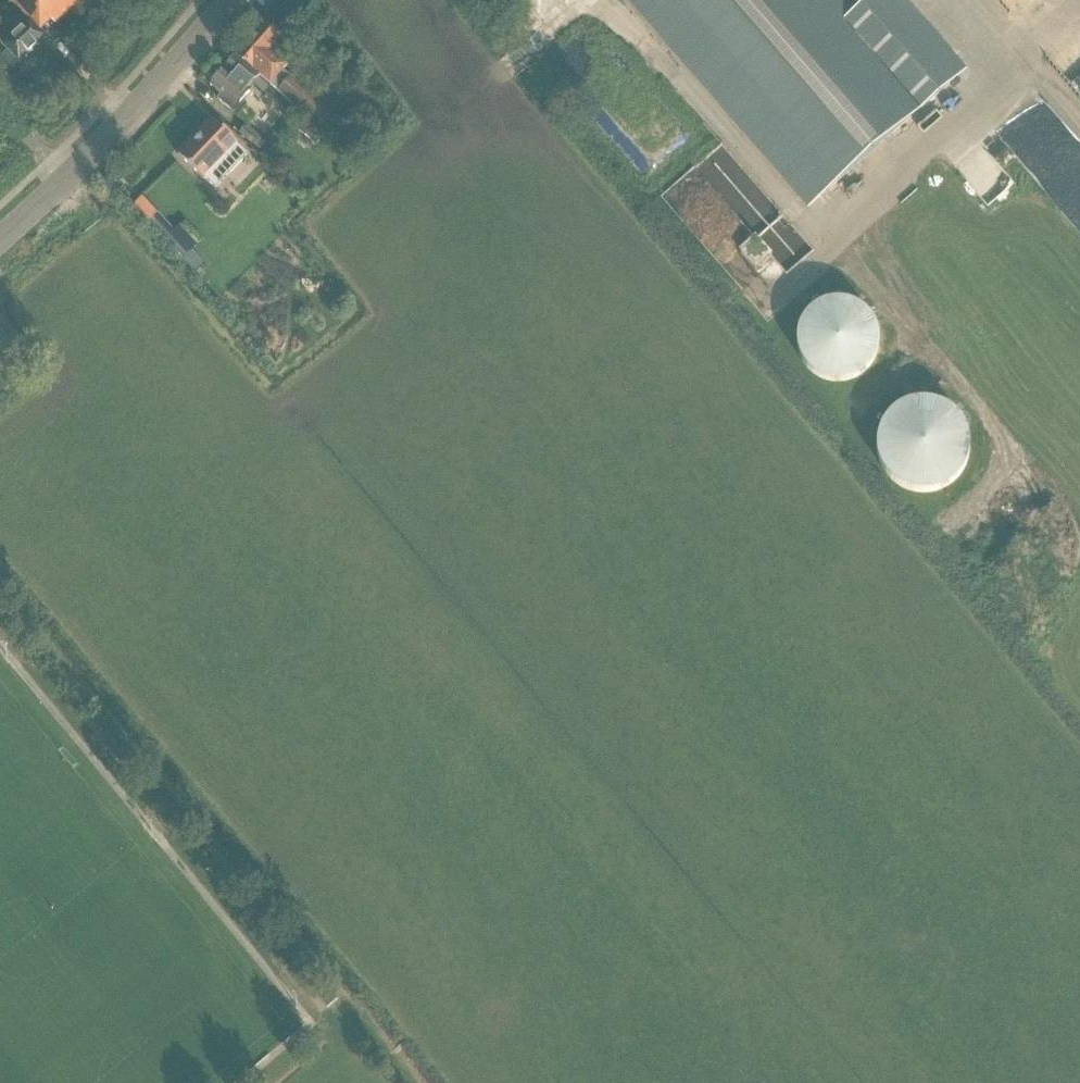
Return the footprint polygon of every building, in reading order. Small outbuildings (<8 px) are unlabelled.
[(21,11),(5,27),(0,31),(0,42),(20,64),(30,54),(47,38),(41,32),(53,21),(56,24),(81,0),(11,0),(21,11)] [(810,206),(965,72),(902,0),(873,0),(857,14),(845,0),(631,0),(810,206)] [(292,103),(294,105),(293,107),(317,127),(330,111),(283,71),(288,65),(271,50),(282,37),(265,22),(237,55),(292,103)] [(276,121),(292,103),(237,55),(211,86),(223,95),(219,100),(238,116),(246,107),(242,104),(251,93),(249,91),(260,100),(256,104),(276,121)] [(635,77),(625,86),(650,138),(645,143),(629,150),(635,162),(648,176),(654,173),(662,166),(690,152),(702,140),(701,137),(641,74),(635,77)] [(231,153),(239,145),(213,120),(179,156),(205,180),(221,163),(231,172),(241,162),(231,153)] [(805,240),(727,142),(698,165),(753,234),(743,242),(759,263),(782,244),(789,252),(805,240)] [(195,274),(206,264),(176,230),(165,240),(195,274)] [(853,304),(837,301),(822,304),(808,313),(799,326),(796,342),(799,358),(808,372),(822,381),(837,384),(853,381),(867,372),(876,358),(879,342),(876,326),(867,313),(853,304)]
